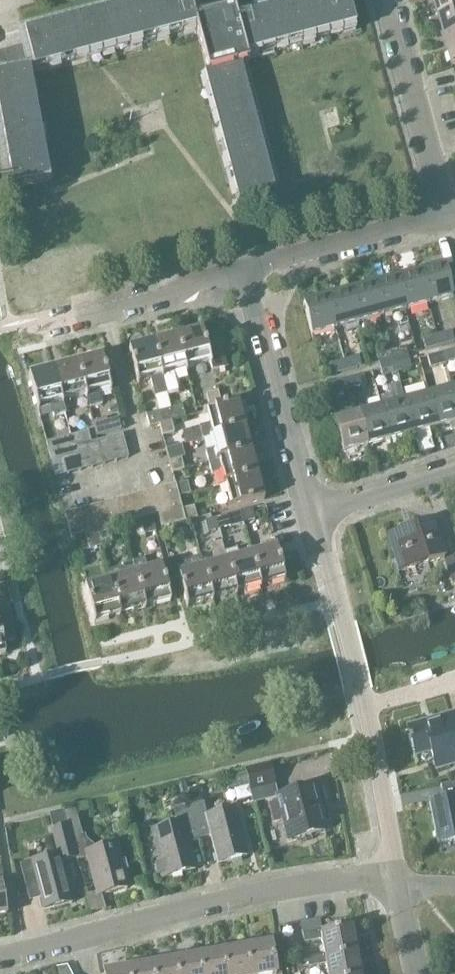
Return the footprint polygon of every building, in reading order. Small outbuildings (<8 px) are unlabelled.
[(2,135),(7,163),(10,181),(11,182),(0,184),(0,196),(14,194),(13,190),(31,187),(50,184),(44,156),(39,128),(34,101),(29,73),(33,72),(60,65),(88,57),(115,50),(142,43),(170,36),(196,29),(208,73),(204,74),(211,102),(218,129),(226,156),(233,183),(240,211),(276,201),(276,204),(294,200),(291,188),(274,192),(269,174),(262,146),(255,119),(248,92),(241,66),(247,64),(248,64),(247,58),(274,50),(301,43),(328,36),(355,29),(350,11),(348,0),(316,0),(291,7),(264,14),(237,21),(234,9),(229,11),(227,3),(226,3),(200,10),(202,18),(198,19),(195,20),(193,15),(197,14),(195,9),(195,7),(191,8),(189,0),(158,0),(133,7),(105,14),(78,21),(51,28),(24,36),(26,46),(15,49),(3,52),(0,53),(0,124),(2,135)] [(440,18),(454,14),(454,0),(435,0),(440,18)] [(440,18),(446,42),(454,39),(454,14),(440,18)] [(446,42),(453,66),(454,65),(454,39),(446,42)] [(453,300),(445,271),(444,267),(420,273),(429,306),(453,300)] [(453,300),(454,309),(454,269),(445,271),(453,300)] [(406,312),(429,306),(420,273),(397,279),(406,312)] [(383,318),(406,312),(397,279),(374,285),(383,318)] [(359,324),(383,318),(374,285),(351,292),(359,324)] [(336,330),(359,324),(351,292),(327,298),(336,330)] [(312,336),(336,330),(327,298),(303,304),(312,336)] [(177,337),(185,369),(209,363),(211,372),(227,368),(221,345),(206,349),(202,331),(177,337)] [(437,336),(440,347),(454,343),(452,332),(437,336)] [(426,350),(440,347),(437,336),(423,340),(426,350)] [(174,372),(185,369),(177,337),(153,344),(167,395),(179,392),(174,372)] [(155,399),(167,395),(153,344),(129,350),(137,381),(150,378),(155,399)] [(395,363),(409,359),(406,348),(392,352),(395,363)] [(442,354),(445,365),(454,362),(454,351),(442,354)] [(380,367),(395,363),(392,352),(377,356),(380,367)] [(442,354),(427,358),(430,369),(445,365),(442,354)] [(77,363),(85,395),(86,395),(90,408),(100,405),(97,392),(110,388),(102,357),(77,363)] [(358,357),(344,361),(347,371),(361,368),(358,357)] [(409,359),(395,363),(397,373),(412,369),(409,359)] [(344,361),(330,365),(333,375),(347,371),(344,361)] [(62,401),(85,395),(77,363),(53,370),(62,401)] [(395,363),(380,367),(383,377),(397,373),(395,363)] [(65,414),(62,401),(53,370),(29,376),(38,411),(52,408),(54,417),(65,414)] [(363,375),(349,379),(352,390),(366,386),(363,375)] [(349,379),(336,383),(338,394),(352,390),(349,379)] [(400,385),(389,388),(393,405),(404,402),(400,385)] [(454,423),(454,401),(452,389),(429,396),(437,428),(454,423)] [(210,407),(222,404),(218,393),(206,396),(210,407)] [(414,434),(437,428),(429,396),(405,402),(414,434)] [(391,440),(414,434),(405,402),(404,402),(393,405),(382,408),(391,440)] [(209,438),(245,429),(239,404),(202,414),(206,426),(199,428),(202,441),(209,439),(209,438)] [(171,410),(174,422),(185,419),(182,408),(171,410)] [(367,446),(391,440),(382,408),(359,415),(367,446)] [(171,422),(174,422),(171,410),(146,417),(149,428),(159,425),(171,422)] [(343,453),(367,446),(359,415),(335,421),(343,453)] [(107,422),(106,418),(95,421),(96,425),(94,425),(97,438),(121,431),(118,419),(107,422)] [(171,422),(159,425),(163,437),(174,434),(171,422)] [(216,462),(251,452),(245,429),(209,438),(209,439),(212,451),(206,453),(209,464),(216,462)] [(74,448),(86,445),(82,435),(71,438),(74,448)] [(110,439),(116,463),(129,459),(123,435),(110,439)] [(47,444),(50,455),(56,479),(80,472),(74,448),(71,438),(47,444)] [(104,466),(116,463),(110,439),(98,442),(104,466)] [(93,469),(104,466),(98,442),(86,445),(93,469)] [(93,469),(86,445),(74,448),(80,472),(93,469)] [(216,462),(209,464),(212,476),(219,474),(222,486),(258,476),(251,452),(216,462)] [(172,474),(183,471),(181,460),(170,463),(172,474)] [(258,476),(222,486),(229,511),(264,501),(258,476)] [(176,486),(179,498),(191,495),(187,483),(176,486)] [(179,498),(176,486),(175,485),(160,489),(166,512),(158,515),(162,528),(185,522),(183,511),(179,498)] [(160,489),(148,492),(155,515),(158,515),(166,512),(160,489)] [(148,492),(137,495),(143,519),(155,515),(148,492)] [(132,522),(143,519),(137,495),(125,498),(132,522)] [(121,525),(132,522),(125,498),(114,501),(121,525)] [(111,527),(121,525),(114,501),(90,508),(101,548),(112,546),(111,527)] [(88,551),(101,548),(90,508),(66,514),(72,538),(84,535),(88,551)] [(183,511),(185,522),(197,520),(194,508),(183,511)] [(240,513),(243,523),(254,520),(252,510),(240,513)] [(228,517),(216,520),(218,529),(243,523),(240,513),(228,517)] [(399,573),(445,558),(433,519),(386,535),(399,573)] [(216,520),(205,523),(208,532),(218,529),(216,520)] [(144,536),(156,533),(153,522),(142,525),(144,536)] [(203,567),(212,602),(236,595),(227,560),(224,552),(222,542),(210,545),(215,564),(203,567)] [(260,589),(285,582),(276,547),(251,554),(260,589)] [(236,595),(260,589),(251,554),(235,558),(234,550),(224,552),(227,560),(236,595)] [(212,602),(203,567),(201,558),(190,561),(190,562),(176,566),(187,608),(212,602)] [(444,562),(451,585),(454,584),(454,558),(444,562)] [(145,610),(135,573),(133,565),(107,572),(109,580),(110,580),(120,616),(145,610)] [(145,610),(171,603),(161,566),(135,573),(145,610)] [(110,580),(109,580),(85,587),(95,623),(120,616),(110,580)] [(5,655),(3,645),(16,642),(9,608),(0,610),(0,656),(5,655)] [(451,716),(408,729),(416,756),(427,753),(433,771),(454,765),(454,721),(453,722),(451,716)] [(254,801),(276,796),(269,766),(246,771),(254,801)] [(440,786),(442,799),(429,802),(438,845),(454,841),(454,783),(440,786)] [(313,787),(276,796),(278,803),(270,805),(274,821),(282,819),(288,842),(325,832),(313,787)] [(190,807),(199,840),(211,837),(218,864),(247,857),(235,810),(206,817),(203,804),(199,788),(186,791),(187,794),(190,807)] [(187,794),(181,796),(185,809),(190,807),(187,794)] [(187,843),(199,840),(190,807),(185,809),(173,812),(177,825),(153,831),(160,861),(153,863),(154,868),(156,867),(159,880),(195,871),(187,843)] [(70,838),(71,838),(77,861),(88,858),(98,897),(127,889),(124,873),(128,872),(125,860),(120,861),(116,845),(97,850),(86,840),(85,836),(83,836),(75,812),(64,815),(70,838)] [(43,911),(72,904),(66,873),(64,869),(65,868),(62,856),(32,863),(43,911)] [(324,956),(325,959),(357,953),(352,929),(322,934),(321,931),(319,919),(302,922),(305,944),(321,941),(324,956)] [(271,943),(246,948),(251,973),(277,973),(271,943)] [(246,948),(223,952),(227,973),(251,973),(246,948)] [(223,952),(199,956),(202,973),(227,973),(223,952)] [(306,953),(297,955),(299,965),(308,964),(307,959),(306,953)] [(357,953),(325,959),(324,956),(308,959),(309,969),(326,966),(327,973),(360,973),(357,953)] [(199,956),(175,960),(178,973),(202,973),(199,956)] [(175,960),(152,964),(153,973),(178,973),(175,960)] [(152,964),(128,969),(129,973),(153,973),(152,964)]
